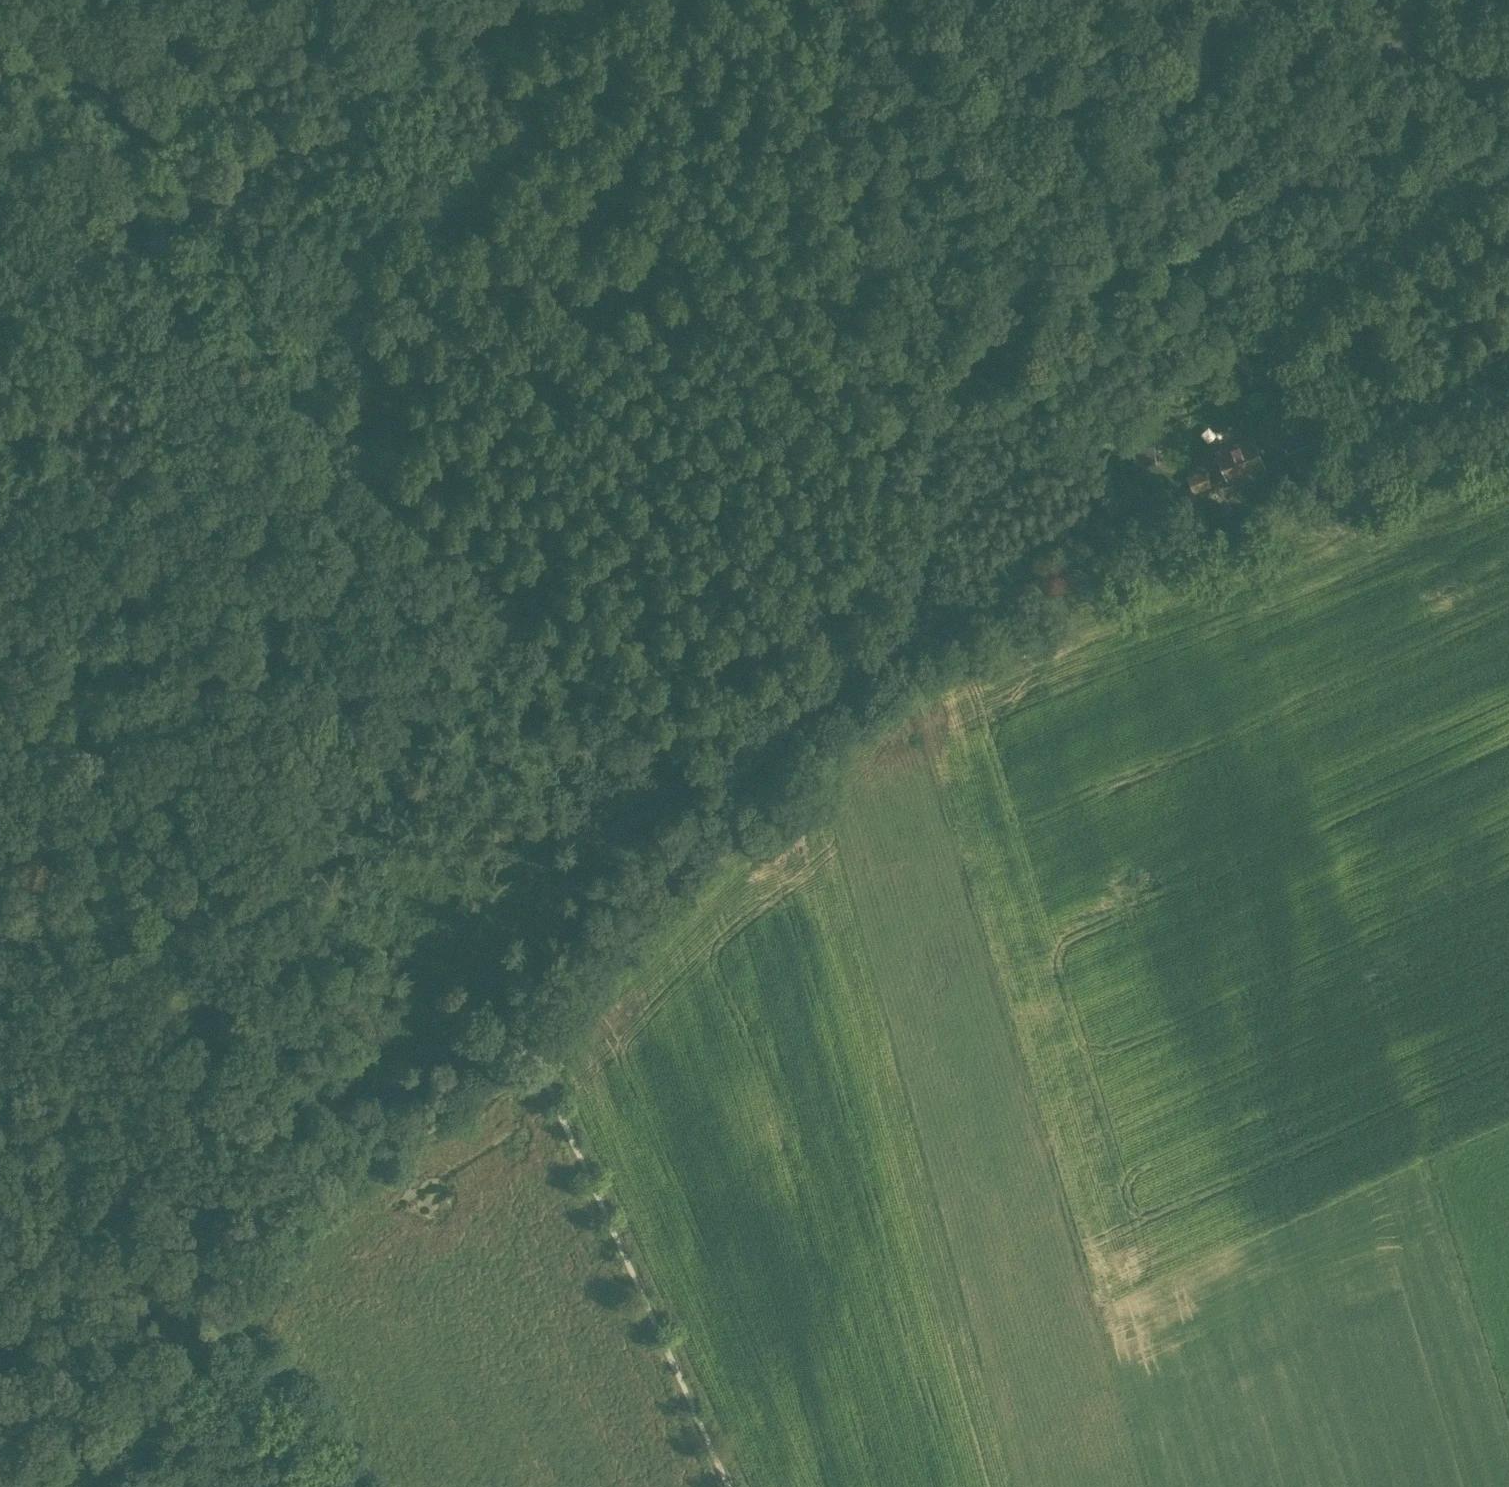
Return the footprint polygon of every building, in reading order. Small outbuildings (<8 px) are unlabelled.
[(1253,437),(1216,452),(1227,479),(1264,464),(1253,437)] [(1309,444),(1286,453),(1295,476),(1318,467),(1309,444)]
